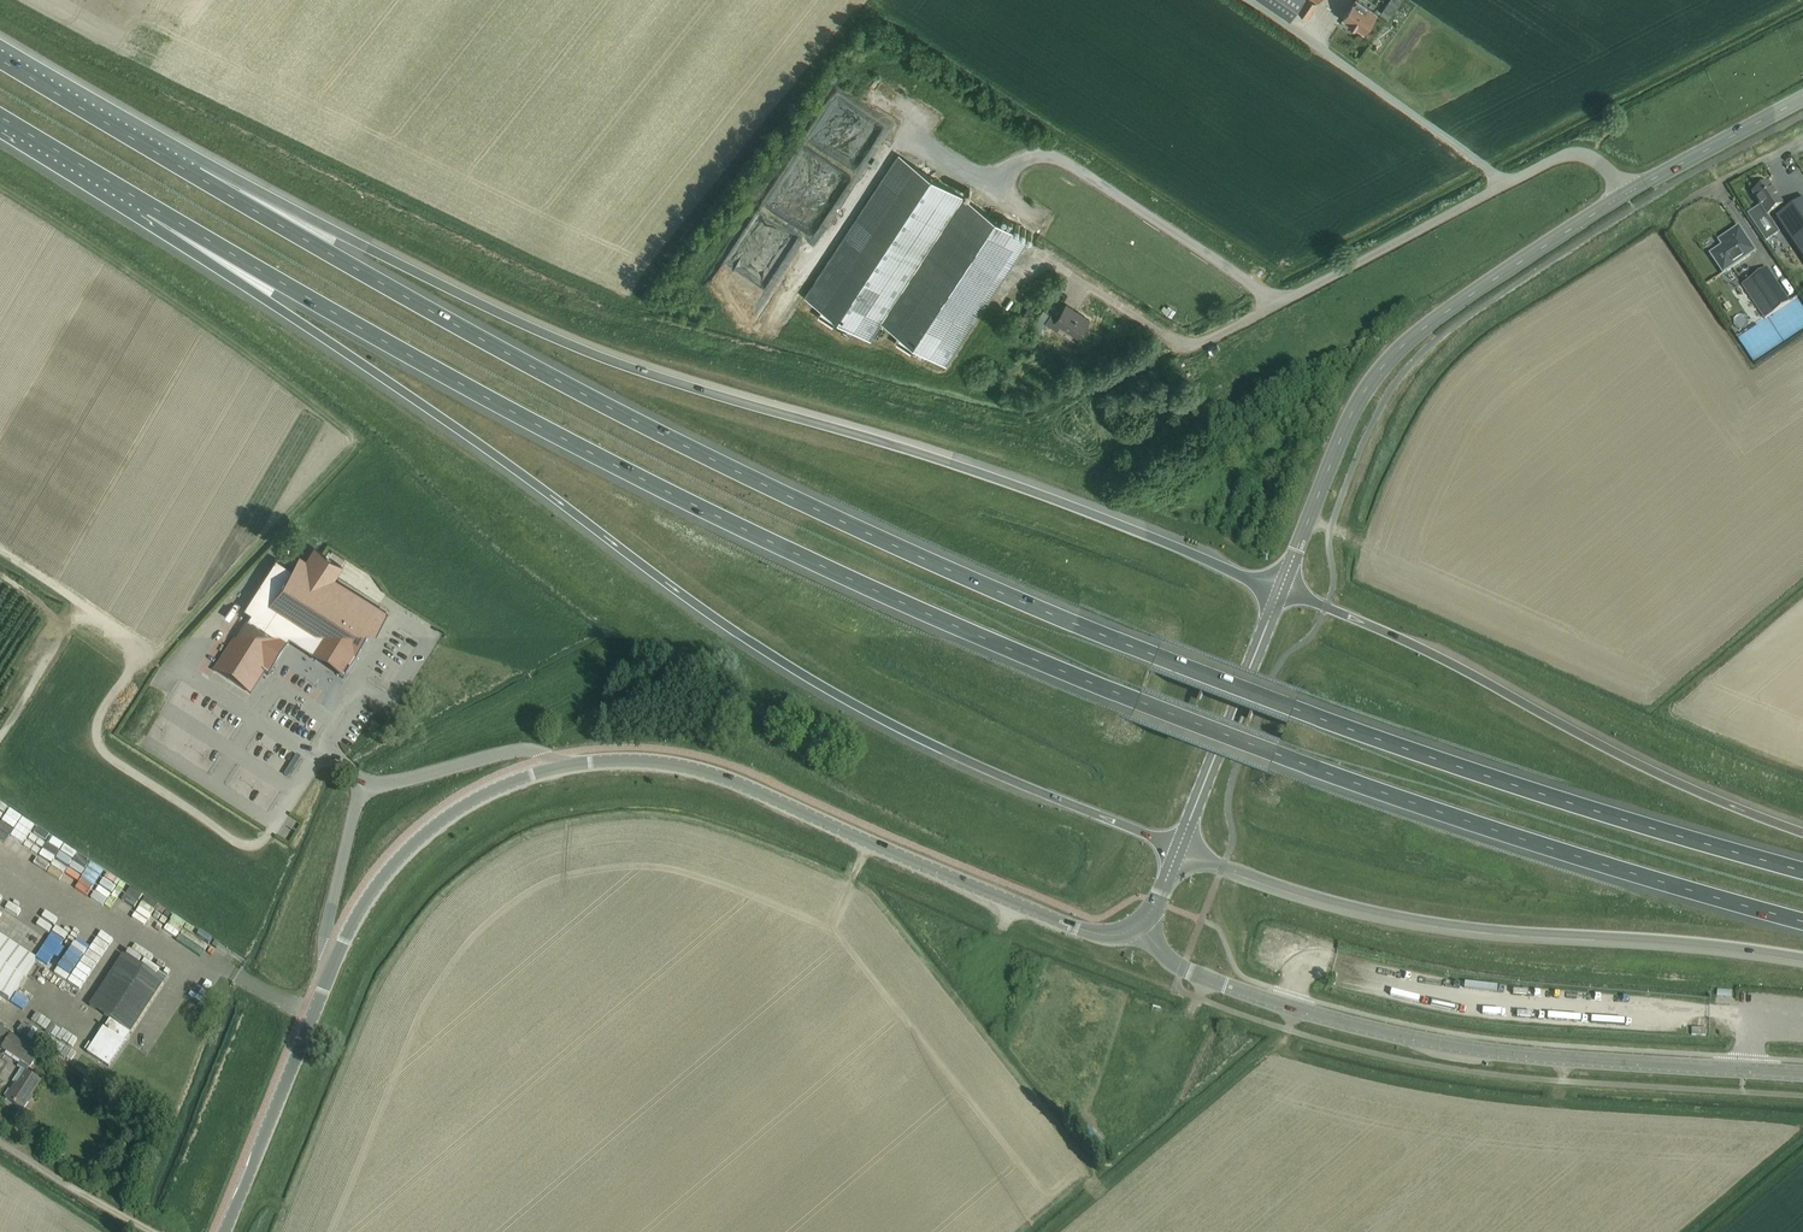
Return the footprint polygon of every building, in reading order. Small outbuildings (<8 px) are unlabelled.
[(1290,19),(1303,0),(1262,0),(1290,19)] [(1316,2),(1313,0),(1307,0),(1300,12),(1307,16),(1316,2)] [(1377,11),(1361,0),(1354,0),(1343,16),(1364,30),(1377,11)] [(947,362),(1027,241),(897,156),(807,294),(872,337),(883,320),(947,362)] [(1782,205),(1775,193),(1768,183),(1752,193),(1759,203),(1760,205),(1747,214),(1765,242),(1779,232),(1768,215),(1782,205)] [(1776,217),(1802,258),(1802,199),(1776,217)] [(1710,230),(1714,238),(1727,231),(1724,224),(1710,230)] [(1734,230),(1718,240),(1723,247),(1717,251),(1716,250),(1710,254),(1723,273),(1750,255),(1734,230)] [(1775,246),(1782,265),(1789,263),(1782,243),(1775,246)] [(1765,318),(1789,302),(1766,268),(1748,280),(1742,284),(1765,318)] [(1021,326),(1035,306),(1030,303),(1017,324),(1021,326)] [(1090,319),(1066,304),(1061,311),(1054,307),(1051,312),(1044,307),(1032,326),(1043,333),(1049,324),(1057,329),(1060,324),(1078,336),(1090,319)] [(1220,399),(1207,406),(1213,418),(1226,411),(1220,399)] [(292,567),(275,556),(243,606),(251,611),(247,618),(283,641),(288,635),(346,672),(386,611),(322,569),(329,557),(315,546),(306,559),(299,555),(292,567)] [(282,552),(279,556),(291,564),(294,560),(282,552)] [(283,641),(247,618),(214,670),(250,693),(283,641)] [(384,654),(376,665),(394,678),(402,667),(384,654)] [(361,716),(357,723),(364,727),(368,720),(361,716)] [(117,897),(139,910),(144,901),(122,888),(117,897)] [(186,934),(207,945),(211,937),(191,927),(186,934)] [(34,961),(0,938),(0,995),(8,1001),(34,961)] [(124,1041),(163,982),(122,955),(93,1000),(89,1006),(109,1019),(103,1028),(103,1027),(87,1051),(84,1049),(84,1050),(87,1052),(86,1052),(108,1067),(125,1042),(124,1041)] [(66,956),(62,963),(73,969),(77,962),(66,956)] [(86,977),(91,967),(82,962),(77,972),(86,977)] [(1726,986),(1740,987),(1741,979),(1727,978),(1726,986)] [(31,1024),(28,1030),(44,1038),(47,1032),(31,1024)] [(30,1066),(38,1054),(9,1035),(1,1047),(21,1060),(17,1067),(21,1069),(12,1082),(15,1083),(5,1098),(21,1109),(26,1101),(29,1101),(31,1097),(30,1095),(40,1081),(25,1072),(29,1066),(30,1066)] [(179,1086),(194,1063),(188,1058),(172,1082),(179,1086)]
